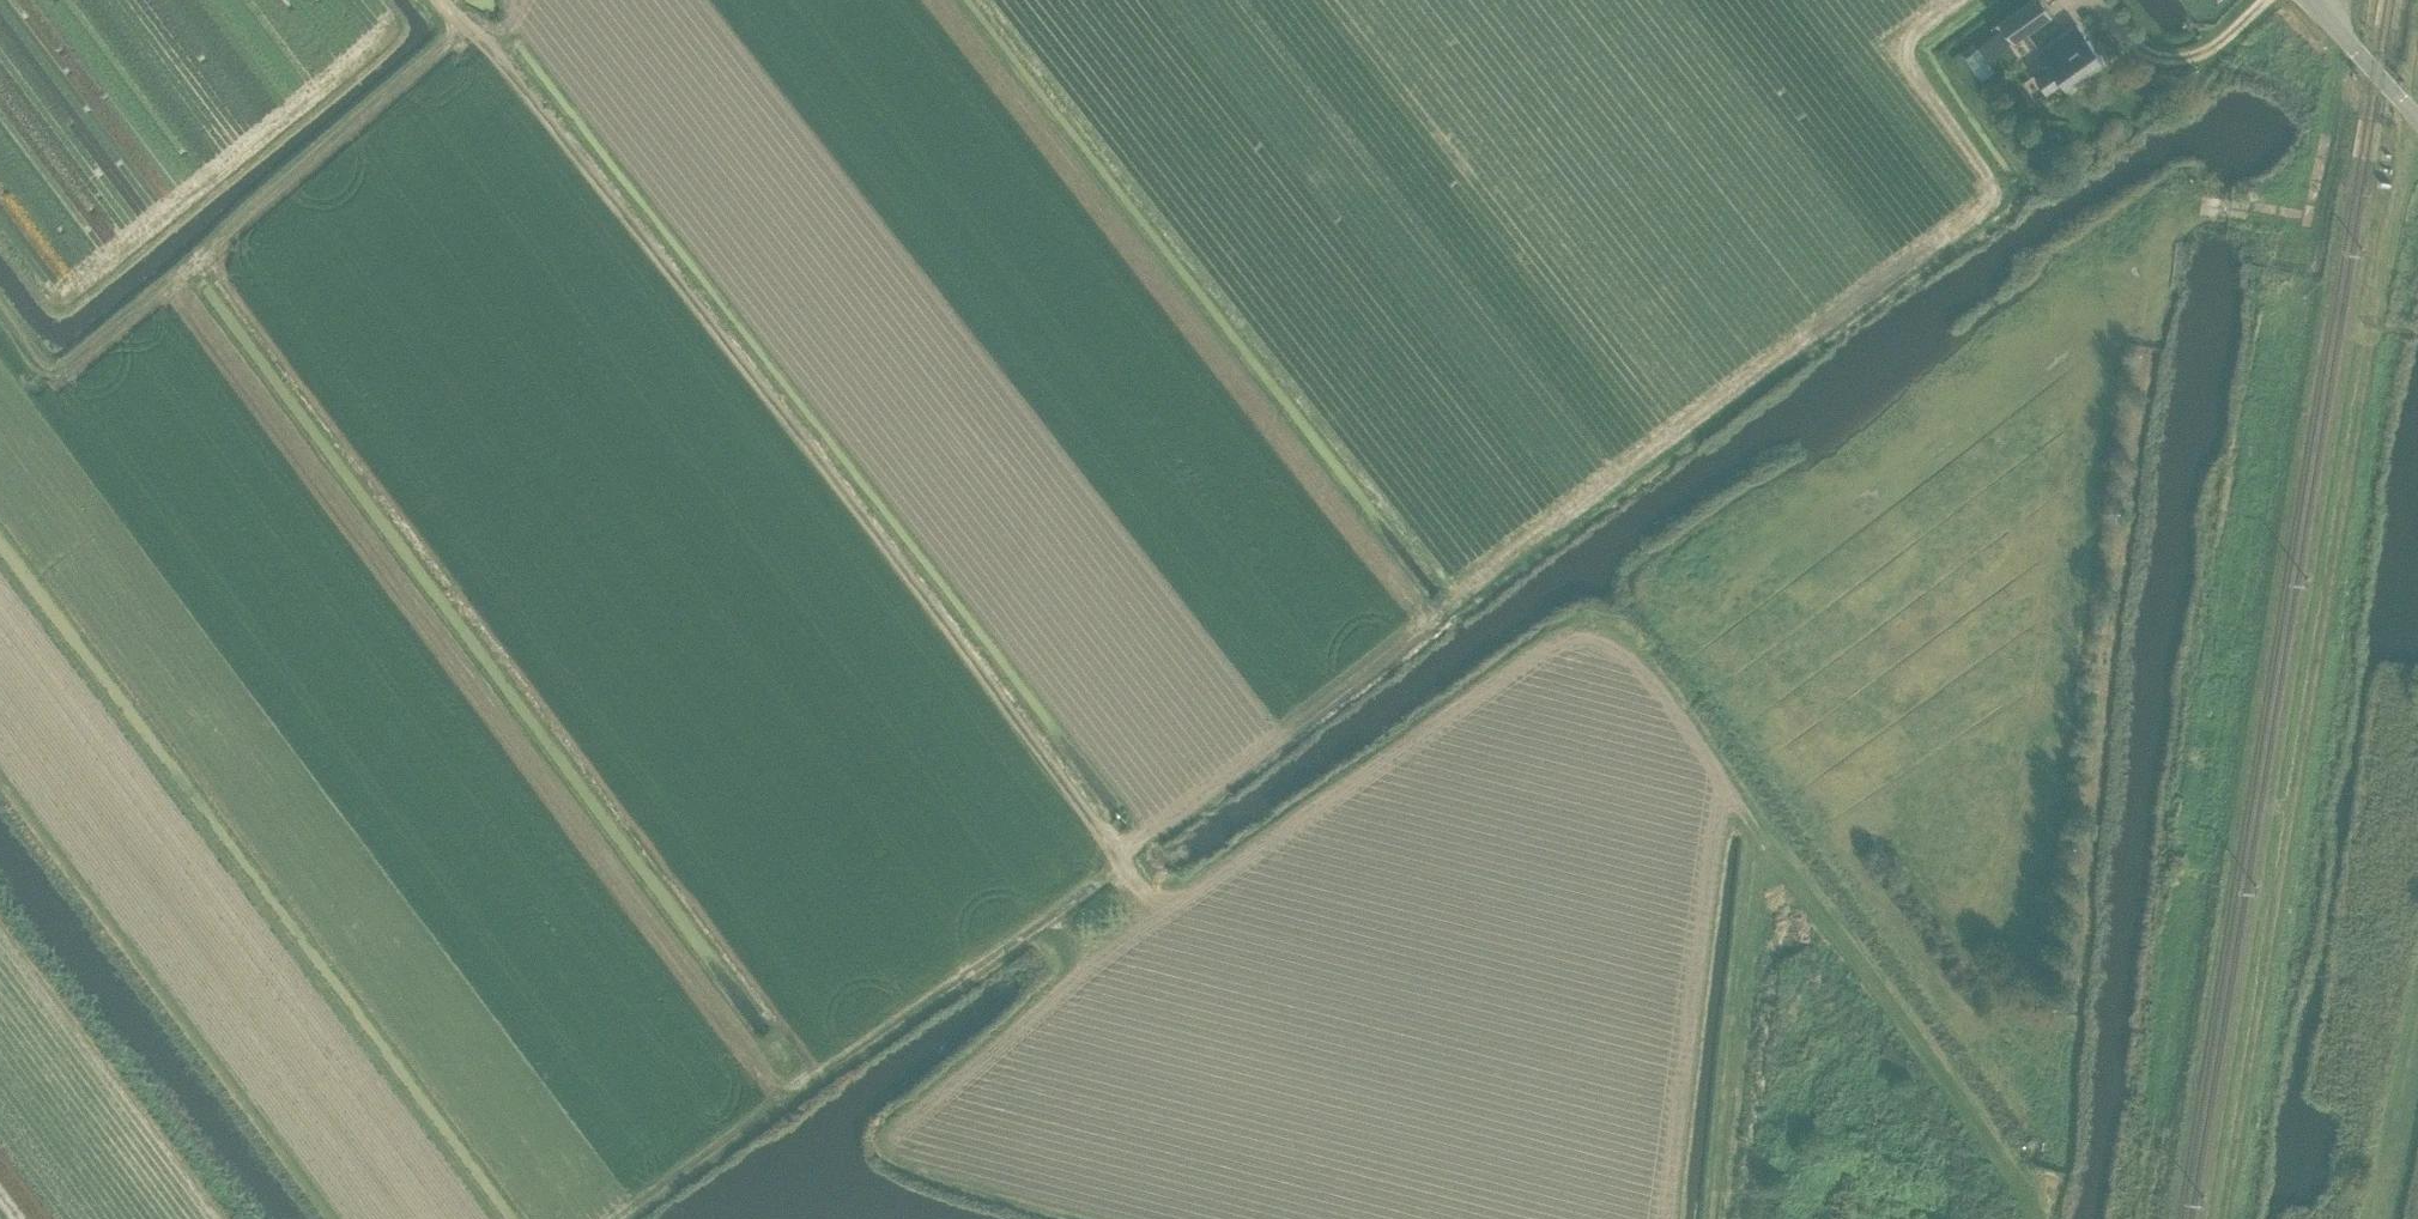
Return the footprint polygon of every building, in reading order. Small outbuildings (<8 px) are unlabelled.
[(1999,21),(2015,43),(2053,16),(2042,0),(2029,0),(1999,21)] [(2072,85),(2073,87),(2074,88),(2085,80),(2083,77),(2105,62),(2078,24),(2041,51),(2053,67),(2038,77),(2048,92),(2063,81),(2068,88),(2072,85)] [(1978,48),(1965,56),(1983,83),(1995,75),(1978,48)] [(1993,49),(1985,56),(2002,77),(2010,71),(1993,49)]
